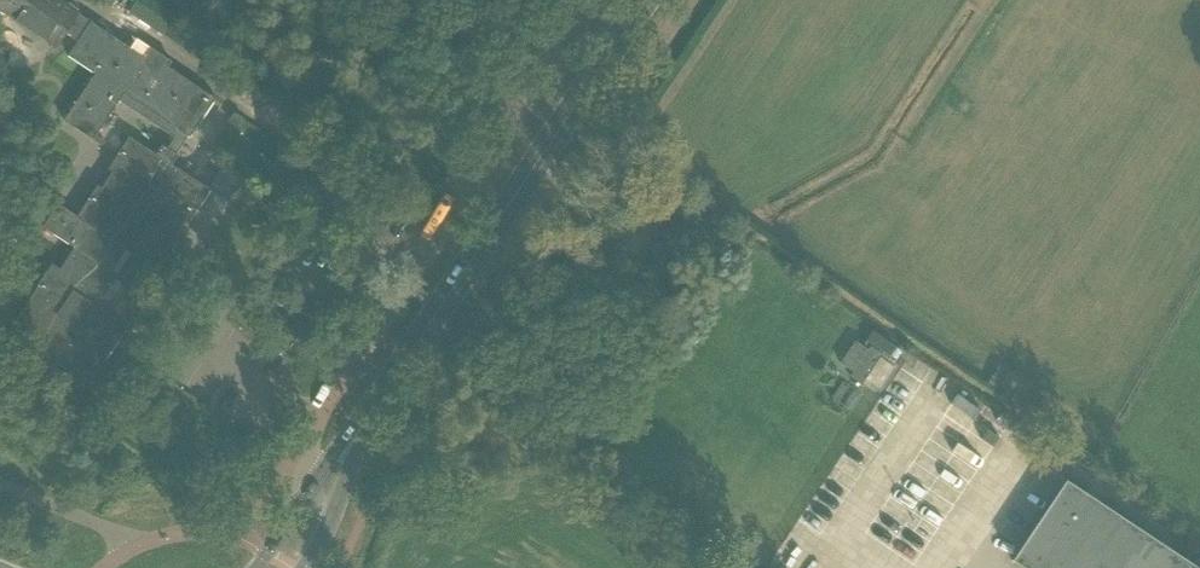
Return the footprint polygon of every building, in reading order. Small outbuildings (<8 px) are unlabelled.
[(170,70),(173,65),(151,50),(145,60),(51,0),(0,0),(0,16),(57,53),(66,39),(79,47),(70,61),(98,78),(67,126),(97,145),(122,105),(176,139),(168,150),(166,148),(160,157),(127,136),(107,169),(111,172),(100,188),(96,185),(76,217),(57,204),(42,228),(73,248),(60,270),(51,264),(8,332),(72,373),(69,377),(93,392),(110,365),(105,361),(133,318),(101,296),(115,274),(112,272),(126,251),(158,271),(179,239),(174,236),(185,220),(189,223),(211,190),(172,165),(178,155),(176,154),(187,135),(194,139),(218,101),(170,70)] [(855,343),(841,364),(853,372),(850,376),(861,384),(881,354),(870,347),(867,351),(855,343)] [(89,398),(80,412),(95,422),(104,407),(89,398)] [(1012,561),(1022,567),(1193,567),(1066,481),(1012,561)]
